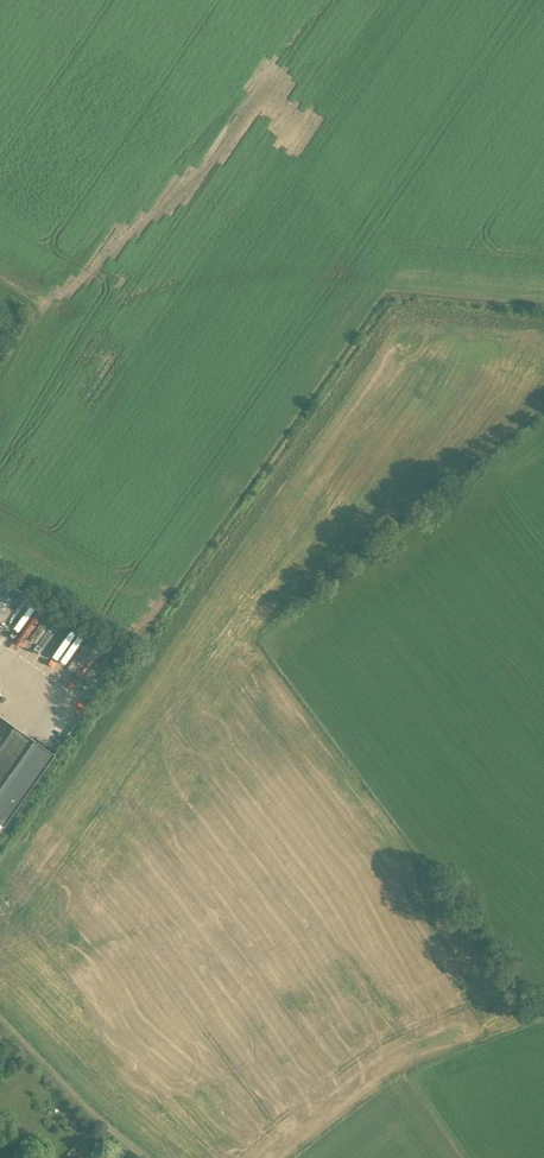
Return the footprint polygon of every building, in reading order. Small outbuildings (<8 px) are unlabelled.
[(4,828),(55,757),(0,718),(0,833),(4,828)] [(71,723),(63,734),(69,738),(76,727),(71,723)]
